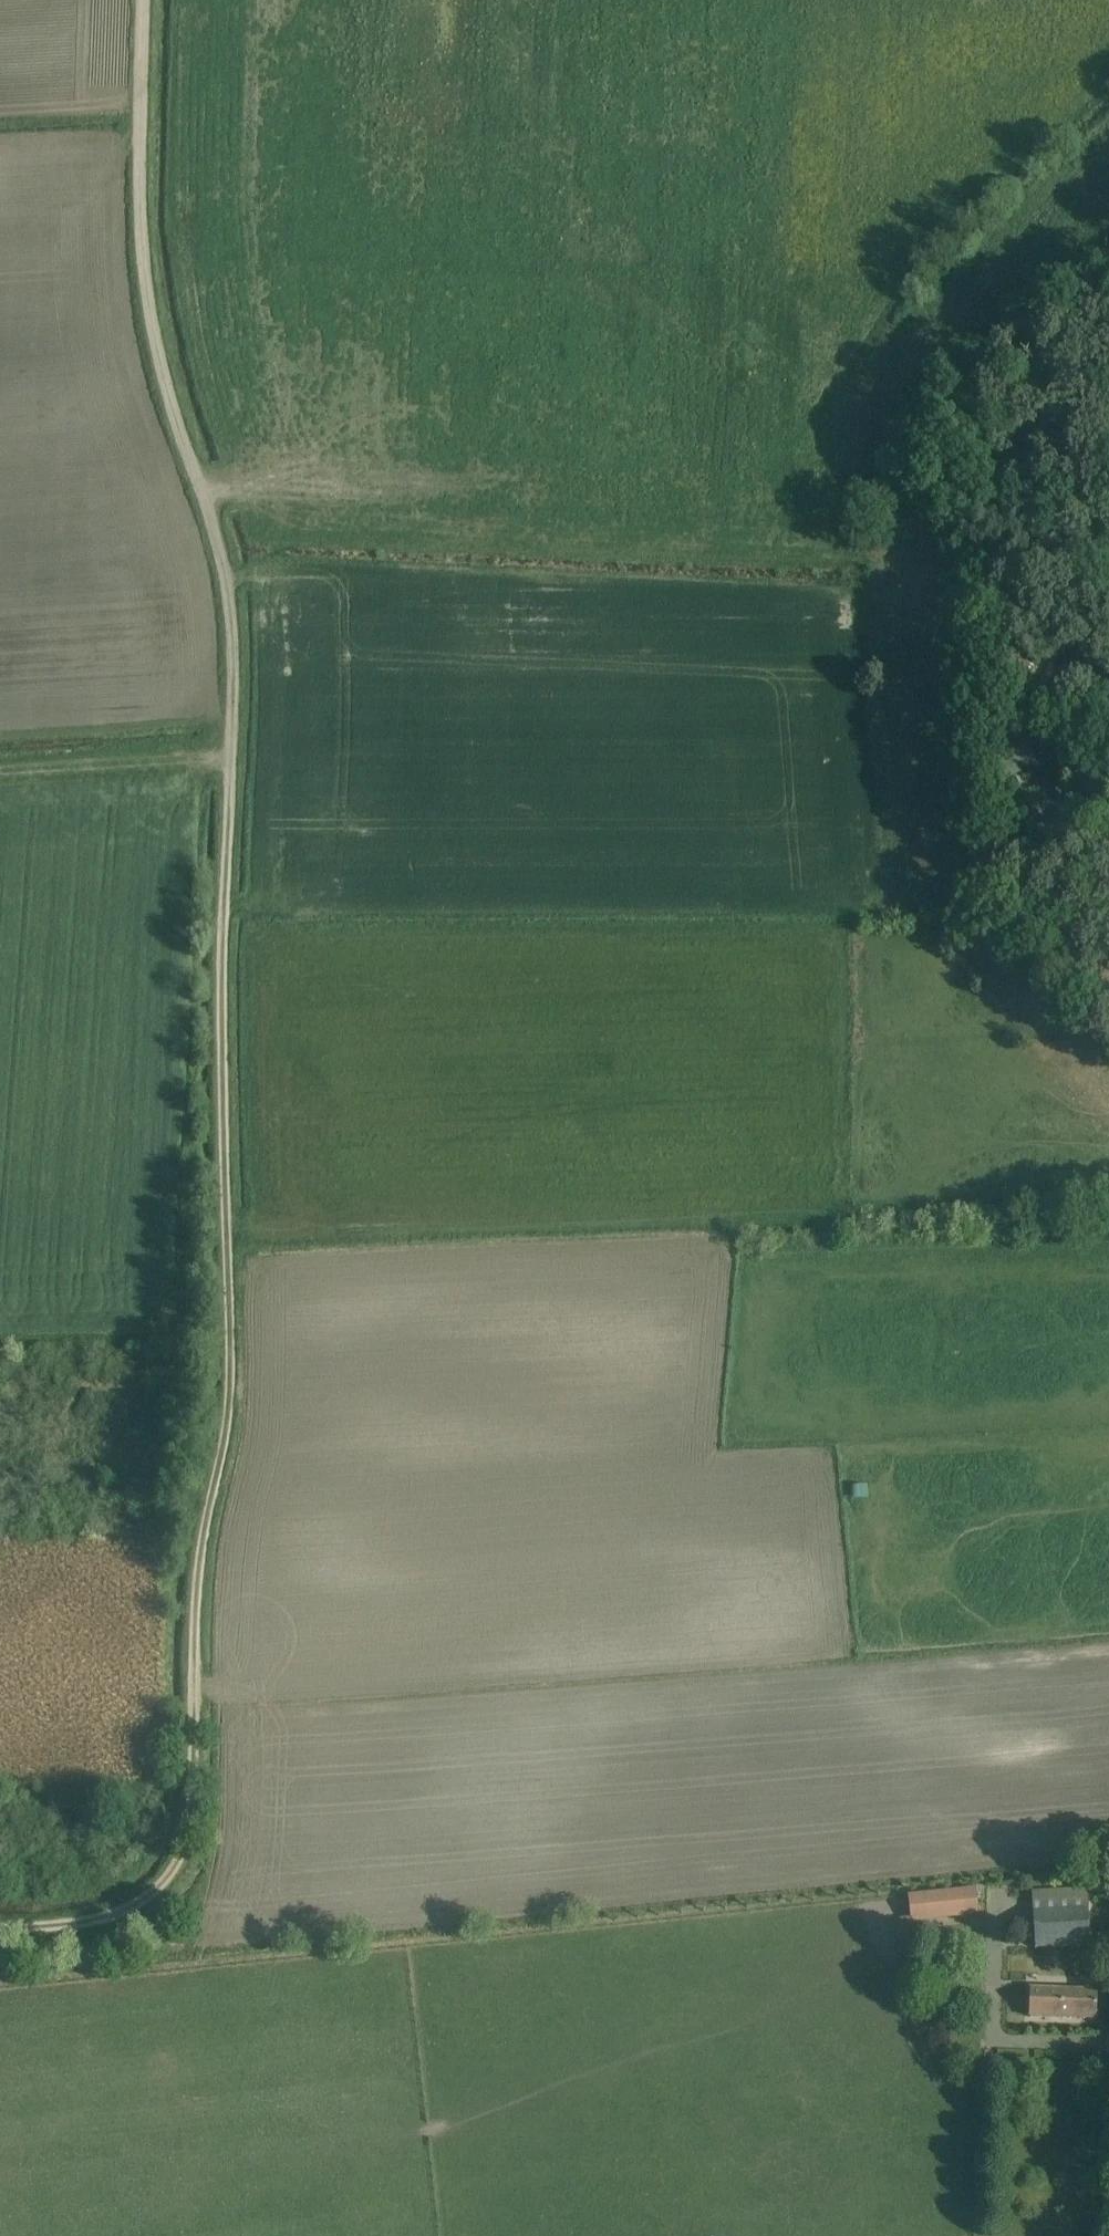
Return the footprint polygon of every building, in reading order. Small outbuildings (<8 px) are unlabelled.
[(976,1885),(909,1892),(912,1920),(979,1913),(976,1885)] [(1088,1887),(1033,1889),(1035,1945),(1090,1943),(1088,1887)] [(1029,2014),(1097,2016),(1097,1989),(1031,1987),(1029,2014)]
